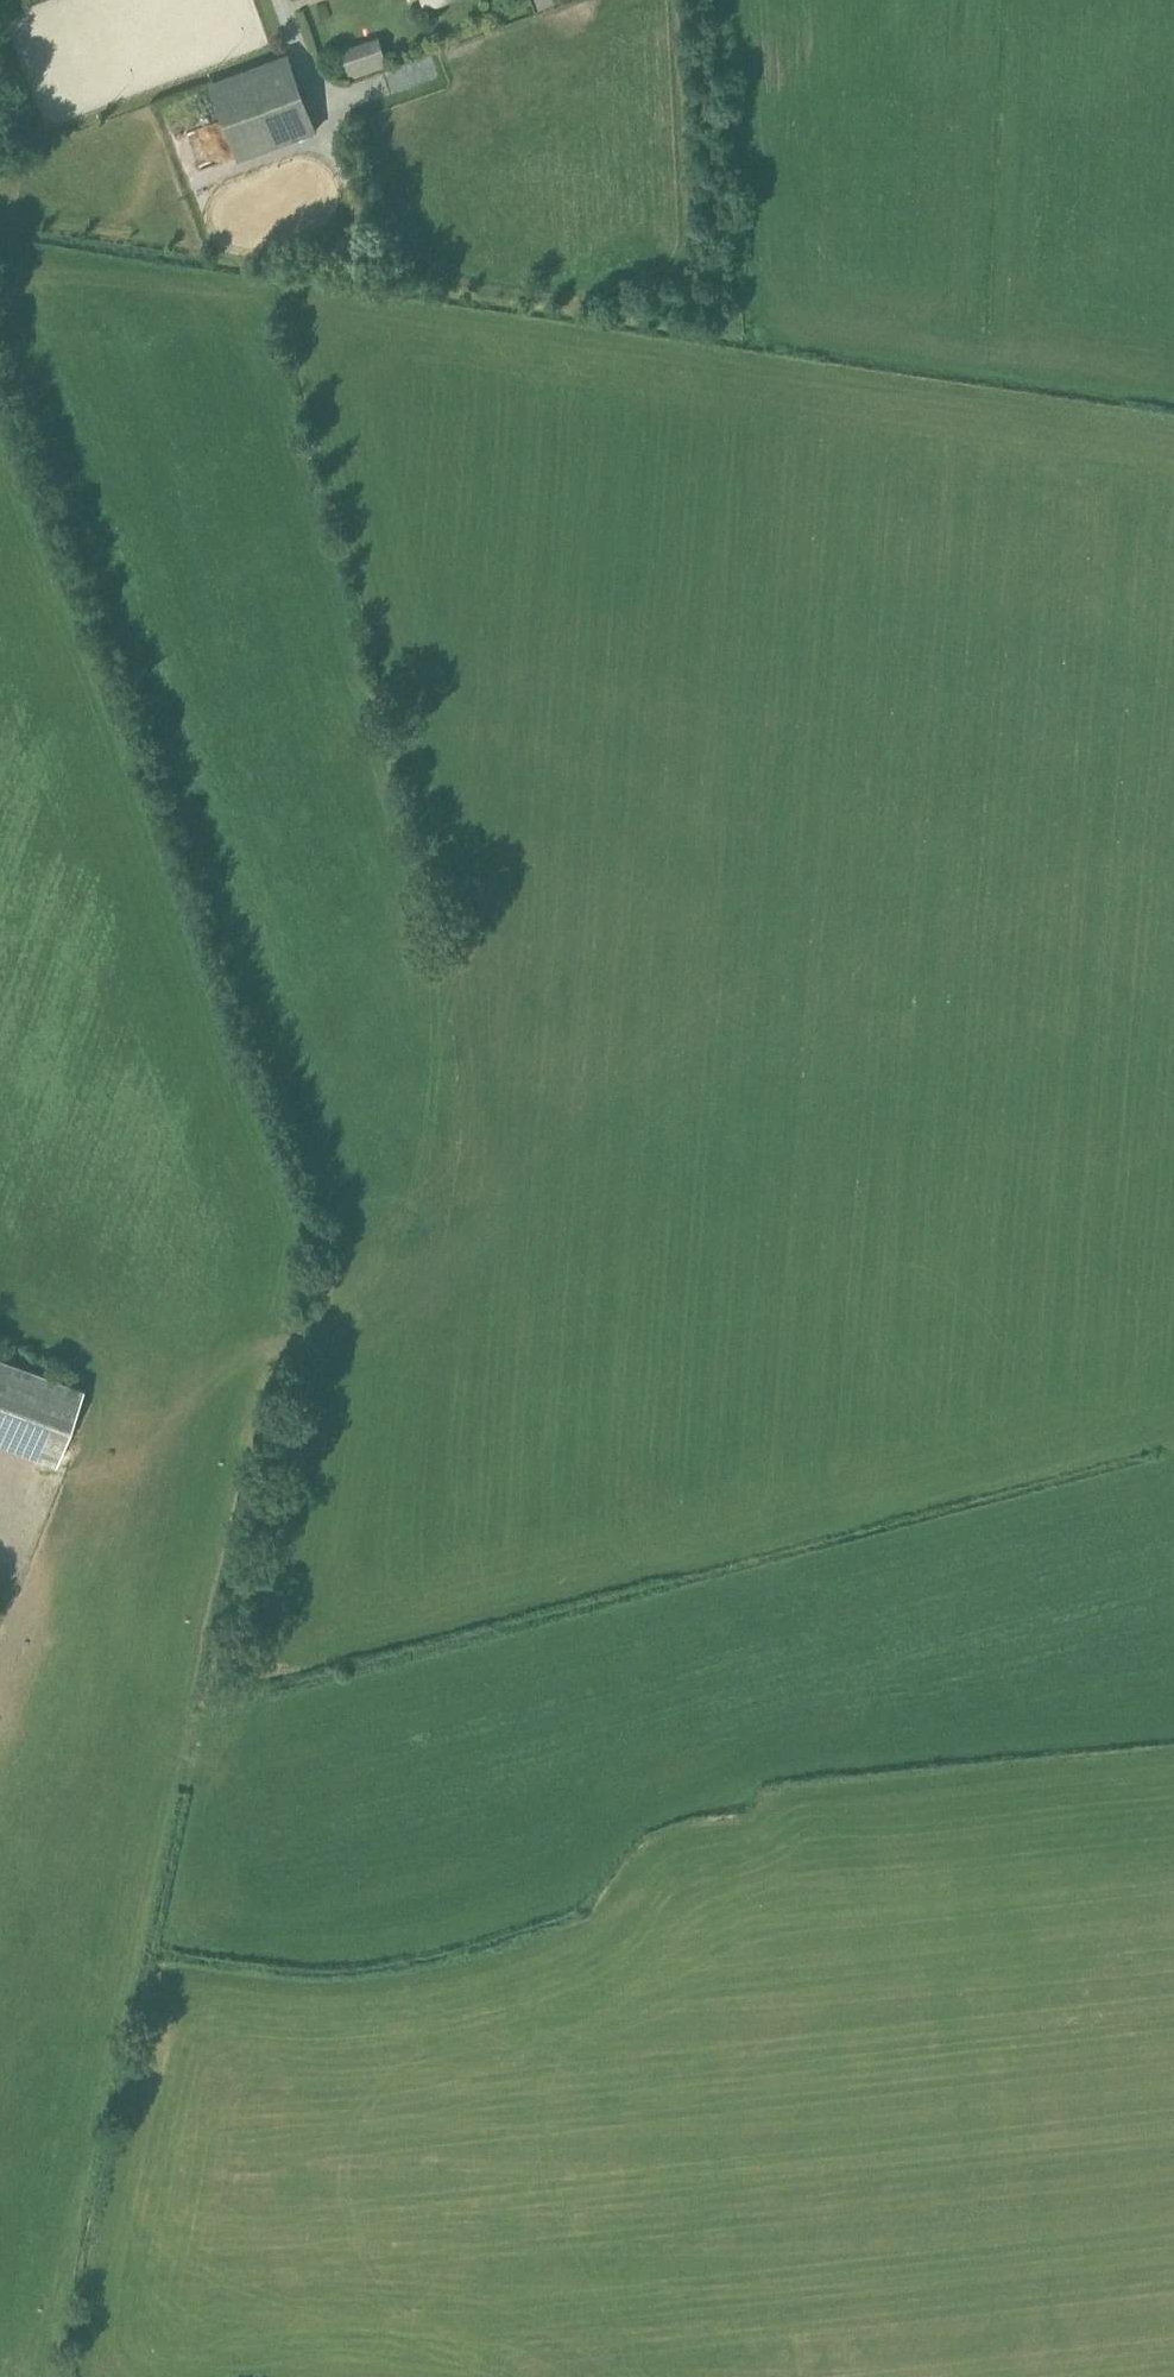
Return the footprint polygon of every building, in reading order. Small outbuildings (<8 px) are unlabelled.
[(318,131),(290,53),(209,82),(239,160),(318,131)] [(0,1360),(0,1443),(57,1465),(85,1392),(0,1360)]
